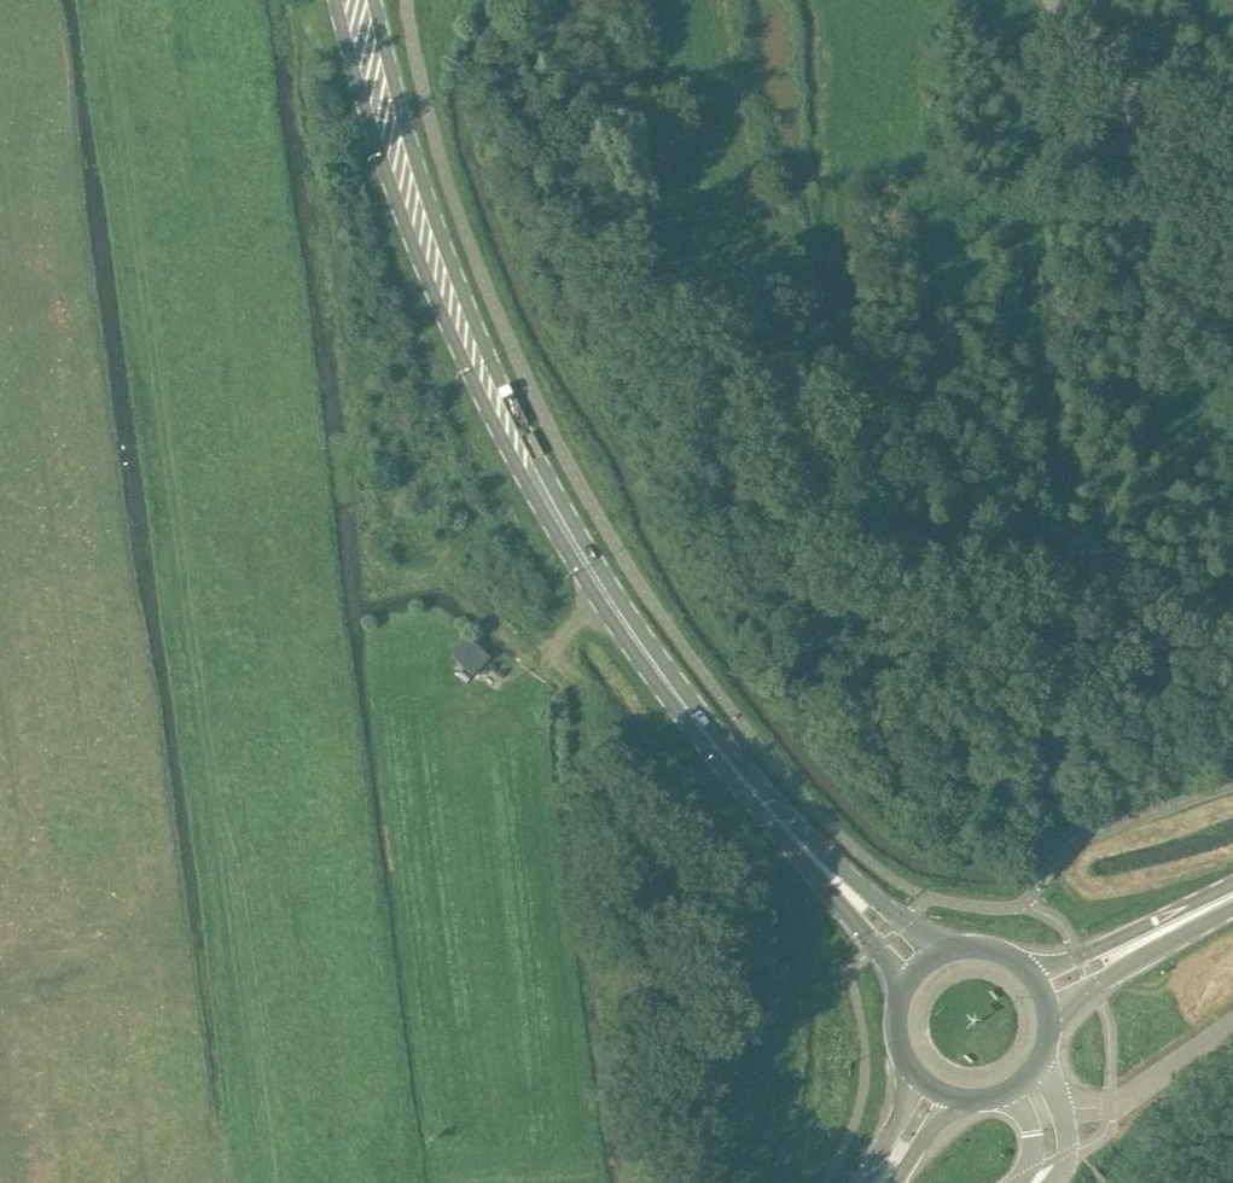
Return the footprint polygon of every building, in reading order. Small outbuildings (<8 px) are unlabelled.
[(472,676),(489,658),(468,638),(451,656),(472,676)]
